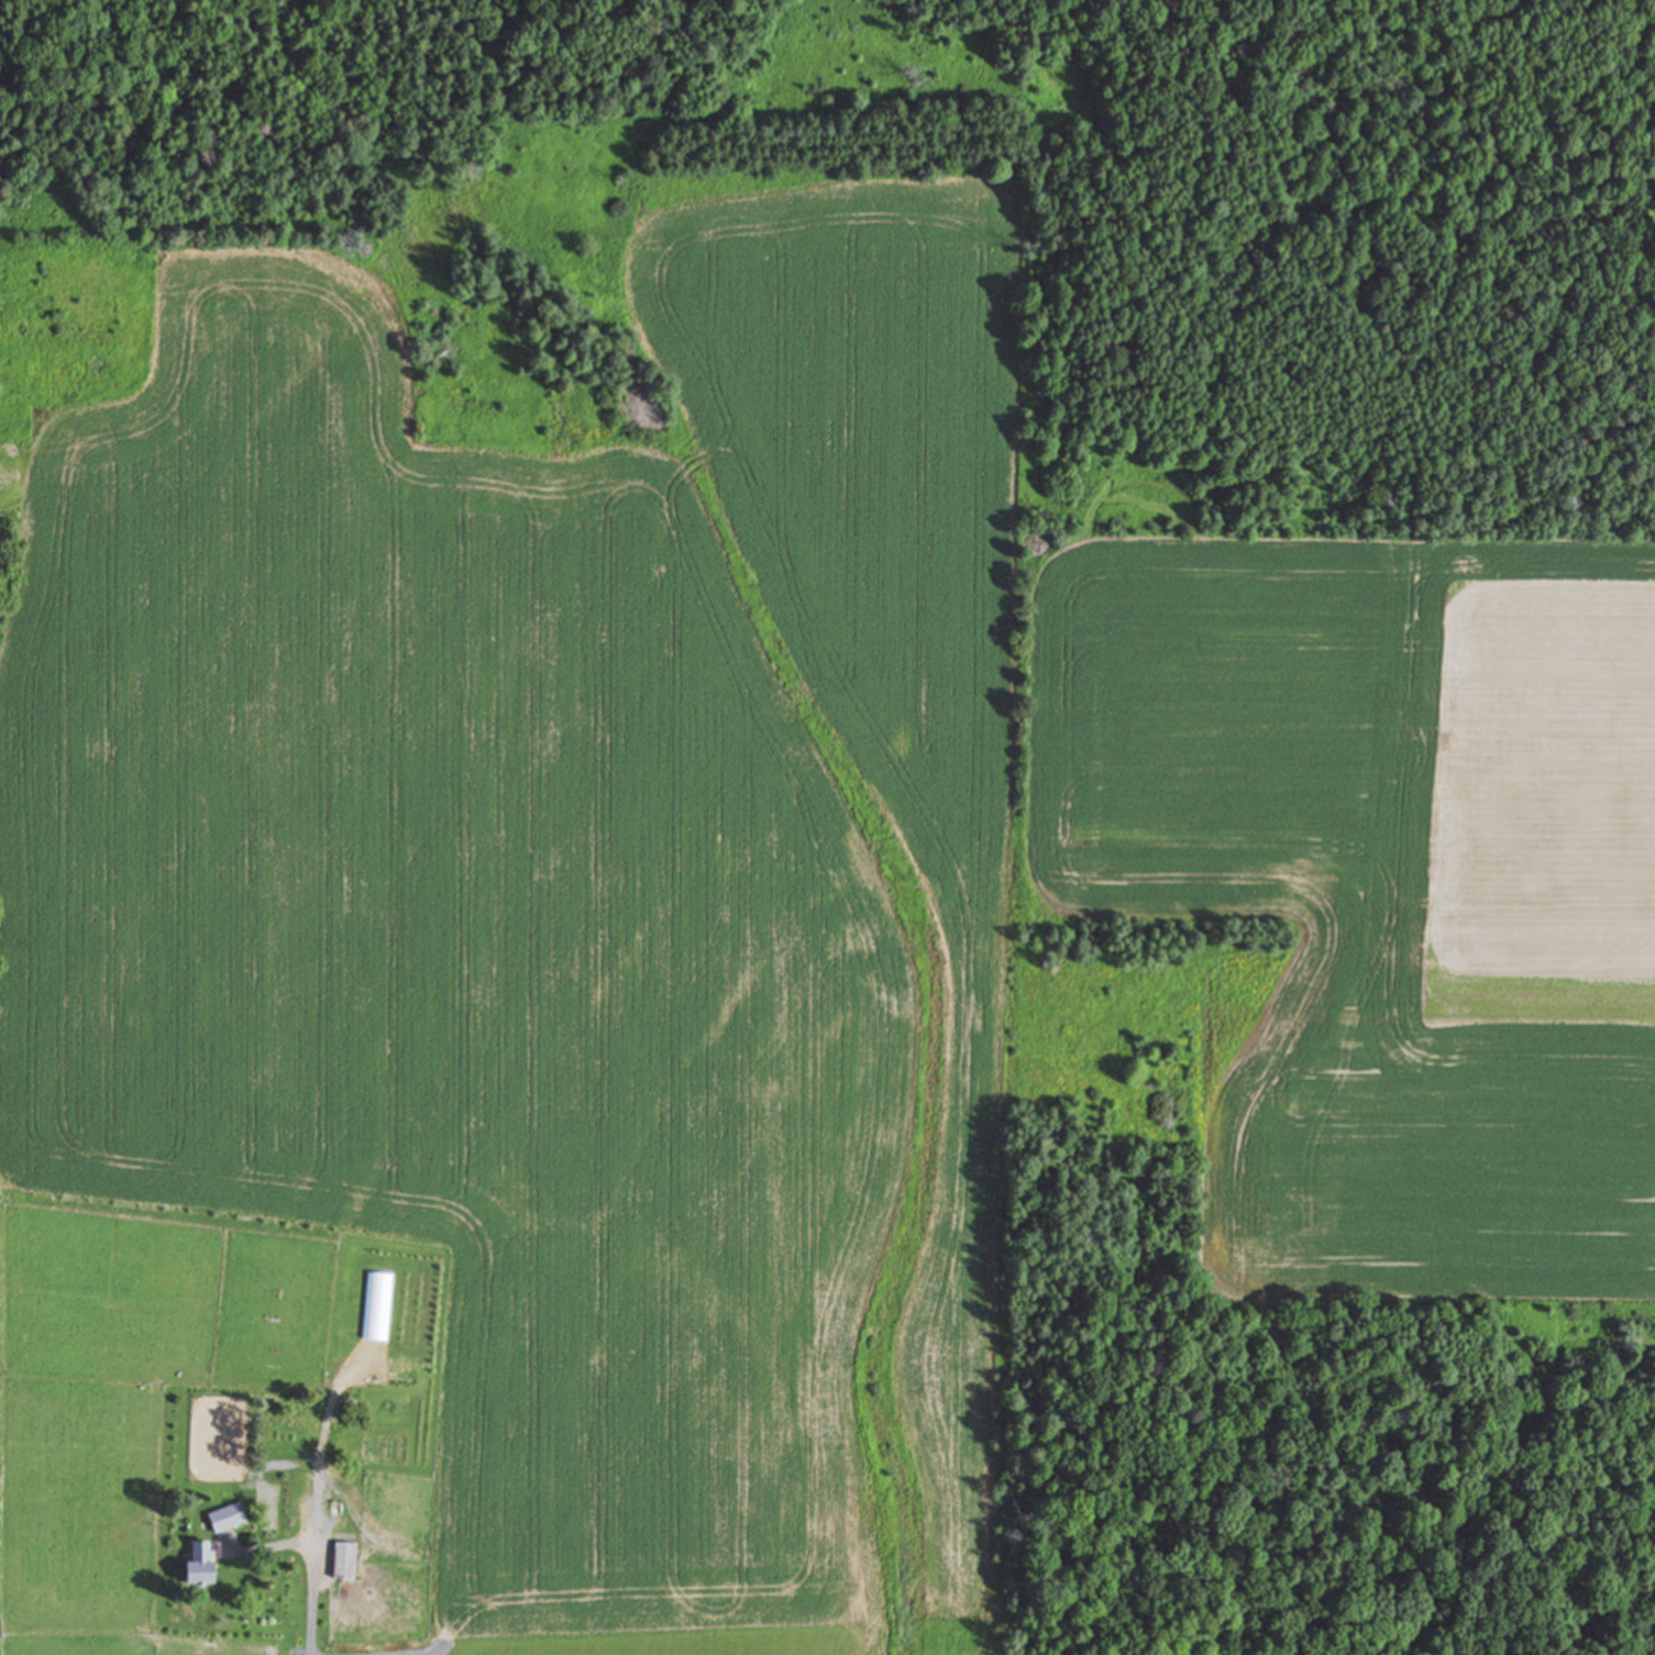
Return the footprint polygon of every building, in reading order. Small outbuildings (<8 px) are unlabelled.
[(205,1515),(211,1534),(243,1524),(237,1504),(205,1515)] [(177,1586),(210,1585),(210,1542),(192,1542),(192,1563),(176,1563),(177,1586)]
